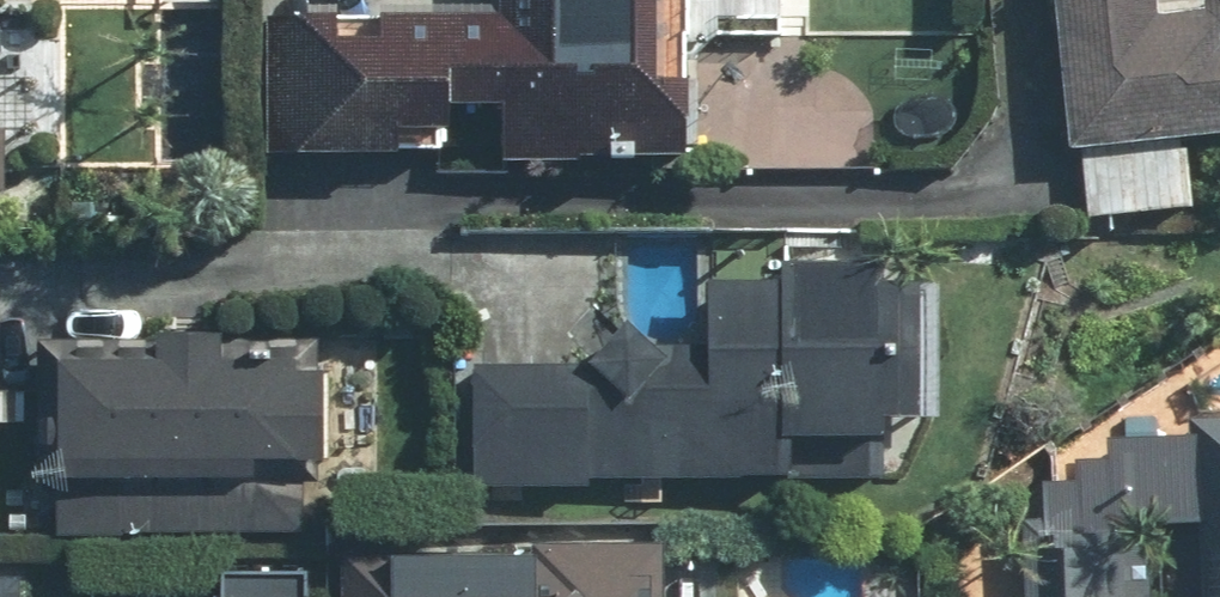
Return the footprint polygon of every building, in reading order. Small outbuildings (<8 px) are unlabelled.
[(694,156),(693,0),(509,0),(509,16),(272,17),(273,159),(694,156)] [(1164,16),(1162,0),(1057,0),(1074,149),(1219,132),(1219,0),(1214,0),(1215,10),(1164,16)] [(10,208),(9,128),(0,128),(0,209),(10,208)] [(891,435),(891,413),(926,412),(924,282),(891,283),(890,260),(789,262),(789,280),(714,281),(715,342),(635,343),(635,363),(476,366),(478,481),(803,475),(802,436),(891,435)] [(305,530),(305,483),(325,482),(323,338),(43,342),(45,486),(61,486),(61,533),(305,530)] [(1191,418),(1192,435),(1110,439),(1111,465),(1046,468),(1049,536),(1026,537),(1029,596),(1219,596),(1219,417),(1191,418)] [(668,553),(343,553),(343,596),(668,596),(668,553)] [(30,581),(0,582),(0,596),(30,596),(30,581)]
